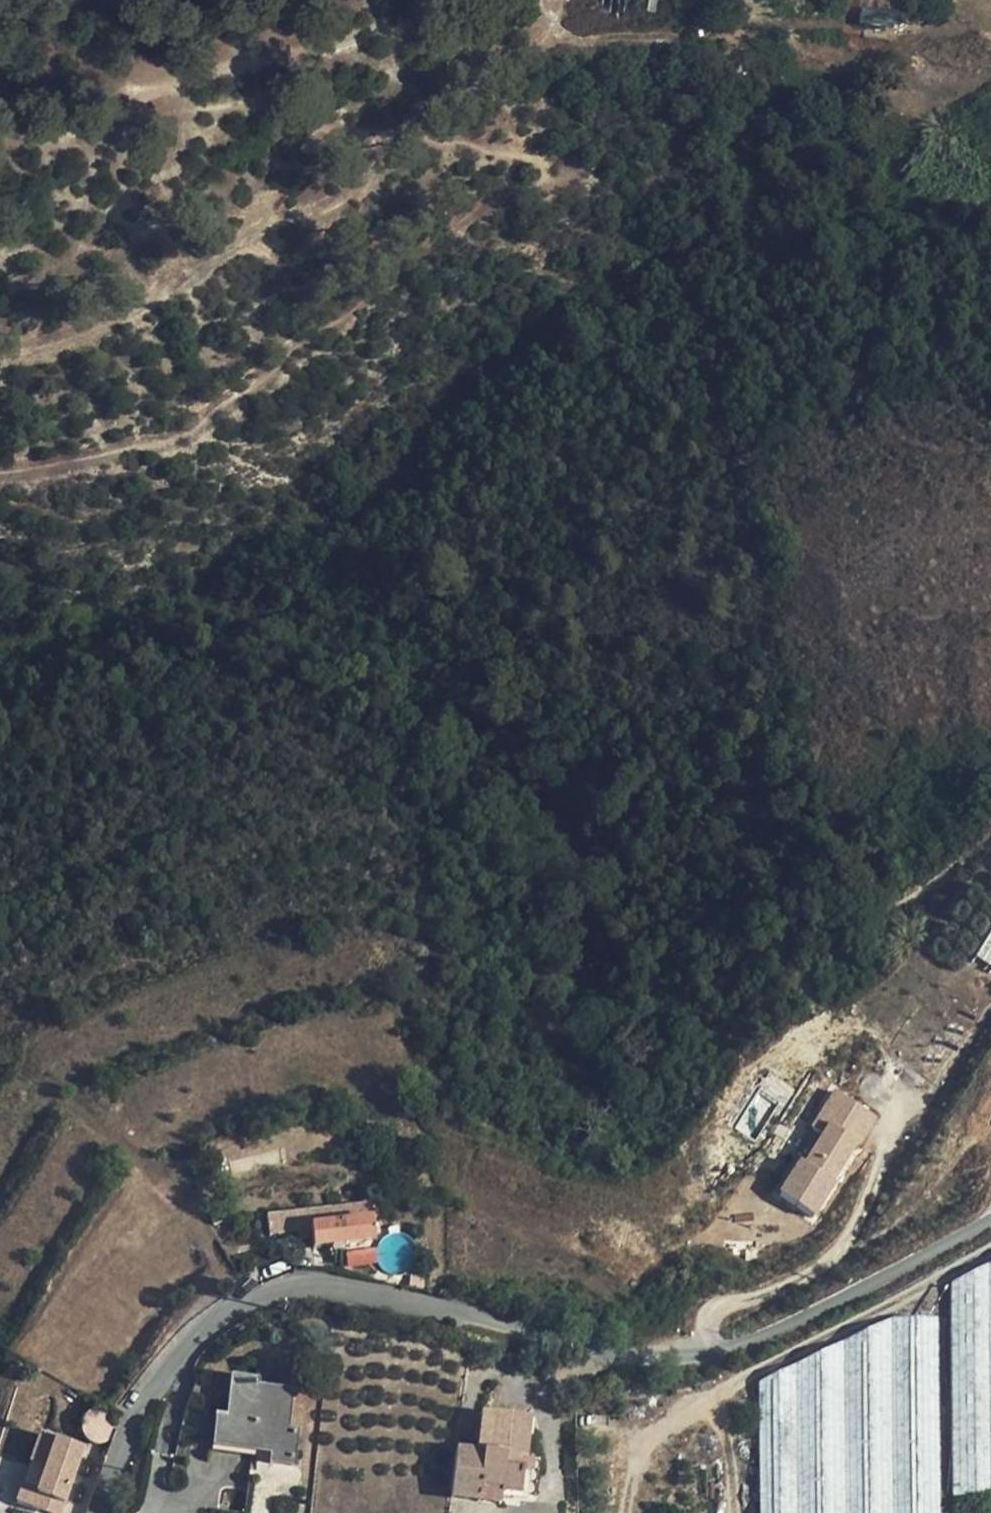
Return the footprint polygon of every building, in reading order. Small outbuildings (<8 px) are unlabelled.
[(802,1161),(782,1193),(818,1216),(837,1185),(834,1183),(860,1143),(862,1143),(878,1118),(836,1092),(814,1127),(825,1134),(806,1164),(802,1161)] [(313,1248),(373,1241),(373,1236),(371,1226),(368,1204),(266,1216),(269,1237),(297,1233),(298,1242),(312,1240),(313,1248)] [(951,1276),(955,1493),(990,1492),(990,1259),(951,1276)] [(255,1381),(232,1379),(228,1417),(221,1416),(218,1441),(235,1443),(235,1448),(257,1450),(255,1463),(269,1465),(270,1452),(293,1454),(296,1431),(286,1430),(290,1392),(254,1388),(255,1381)] [(477,1452),(455,1450),(450,1498),(478,1501),(479,1490),(502,1492),(521,1494),(528,1418),(481,1413),(477,1452)] [(16,1504),(41,1512),(60,1512),(82,1449),(40,1435),(16,1504)] [(293,1454),(270,1452),(269,1465),(292,1467),(293,1454)] [(479,1490),(478,1501),(501,1503),(502,1492),(479,1490)]
